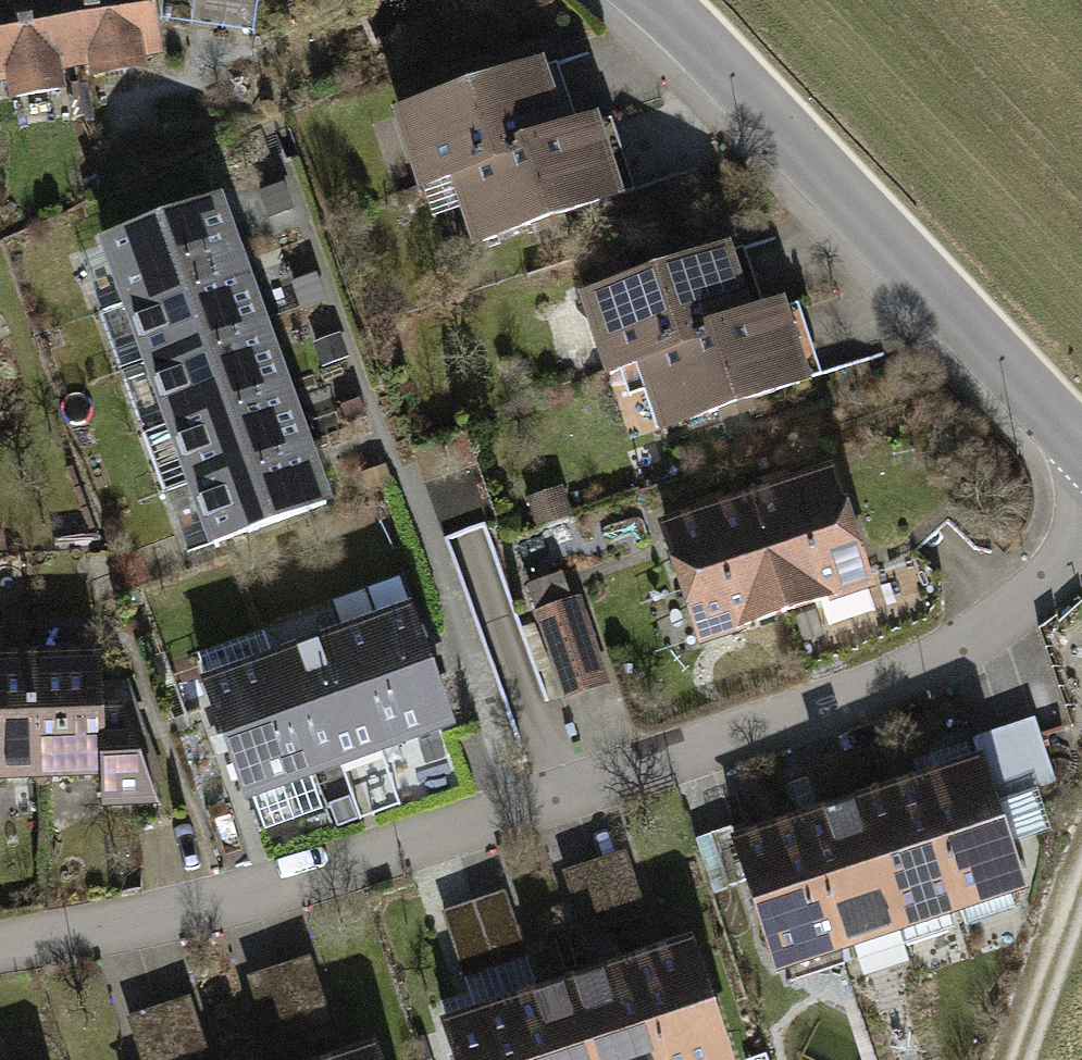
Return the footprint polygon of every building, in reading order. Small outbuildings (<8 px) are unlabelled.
[(76,67),(64,0),(0,0),(0,80),(76,67)] [(76,67),(157,52),(148,0),(64,0),(76,67)] [(401,190),(443,176),(574,131),(549,57),(376,116),(401,190)] [(611,119),(574,131),(443,176),(469,251),(637,194),(611,119)] [(93,241),(114,304),(240,262),(219,199),(93,241)] [(582,378),(624,364),(755,319),(730,245),(557,304),(582,378)] [(114,304),(136,367),(262,324),(240,262),(114,304)] [(792,307),(755,319),(624,364),(650,440),(818,383),(792,307)] [(136,367),(157,430),(283,387),(262,324),(136,367)] [(157,430),(179,493),(304,450),(283,387),(157,430)] [(179,493),(200,555),(326,513),(304,450),(179,493)] [(825,636),(882,615),(829,469),(742,500),(783,614),(813,604),(825,636)] [(553,488),(522,498),(532,528),(563,517),(553,488)] [(696,646),(783,614),(742,500),(654,531),(696,646)] [(571,605),(532,615),(555,698),(594,687),(571,605)] [(399,607),(331,629),(372,757),(441,735),(399,607)] [(331,629),(262,651),(304,779),(372,757),(331,629)] [(262,651),(194,673),(235,801),(304,779),(262,651)] [(0,657),(0,778),(29,778),(28,657),(0,657)] [(93,657),(28,657),(29,778),(90,778),(90,814),(143,814),(142,787),(114,713),(93,713),(93,657)] [(966,960),(1025,938),(977,805),(918,826),(966,960)] [(908,981),(966,960),(918,826),(859,847),(908,981)] [(849,1002),(908,981),(859,847),(800,868),(849,1002)] [(509,848),(444,866),(451,893),(517,874),(509,848)] [(790,1023),(849,1002),(800,868),(742,889),(790,1023)] [(621,886),(556,909),(577,968),(642,945),(621,886)] [(530,982),(508,928),(451,951),(472,1005),(530,982)] [(677,976),(618,997),(641,1059),(707,1059),(677,976)] [(270,1059),(273,1059),(328,1042),(307,979),(250,998),(270,1059)] [(618,997),(559,1018),(574,1059),(641,1059),(618,997)] [(559,1018),(500,1039),(508,1059),(574,1059),(559,1018)] [(194,1024),(139,1042),(145,1059),(206,1059),(194,1024)] [(500,1039),(443,1059),(508,1059),(500,1039)]
